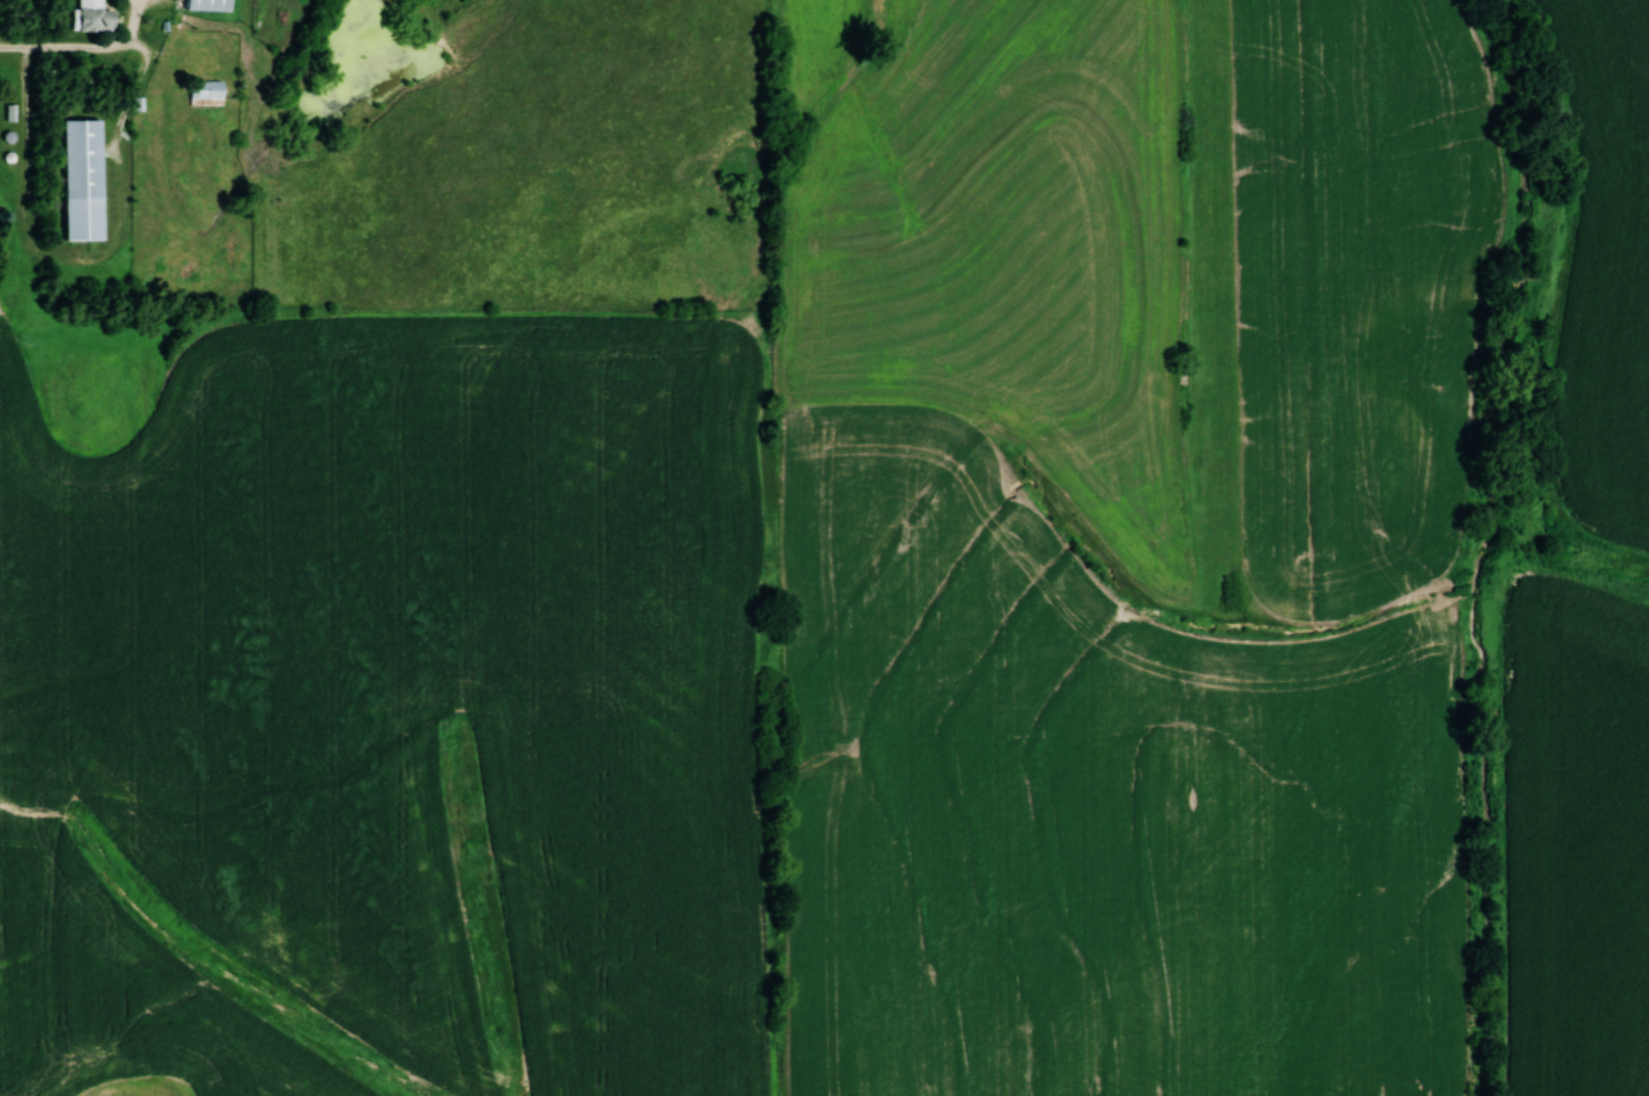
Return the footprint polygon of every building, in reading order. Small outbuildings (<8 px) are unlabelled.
[(110,9),(100,9),(100,0),(75,0),(75,30),(110,30),(110,9)] [(225,10),(225,0),(183,0),(183,10),(225,10)] [(220,105),(220,81),(189,81),(189,105),(220,105)] [(62,118),(62,239),(97,239),(97,118),(62,118)]
